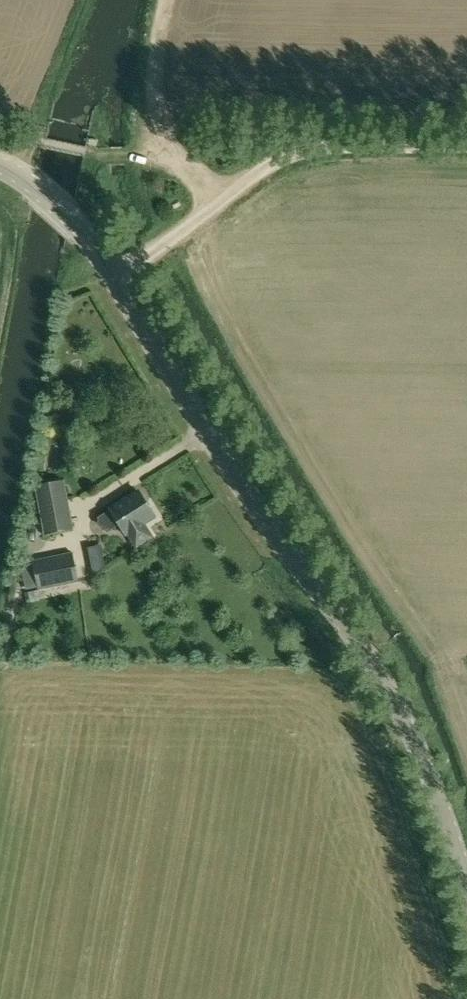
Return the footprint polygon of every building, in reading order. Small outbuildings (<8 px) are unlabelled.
[(45,536),(63,532),(74,531),(64,481),(34,486),(44,536),(45,536)] [(119,525),(126,535),(134,549),(152,537),(144,524),(154,517),(138,492),(109,510),(110,511),(98,518),(107,532),(119,525)] [(32,561),(32,562),(37,588),(38,591),(79,583),(73,553),(32,561)] [(31,558),(19,559),(21,581),(33,580),(31,558)] [(36,591),(25,594),(27,603),(38,600),(36,591)]
